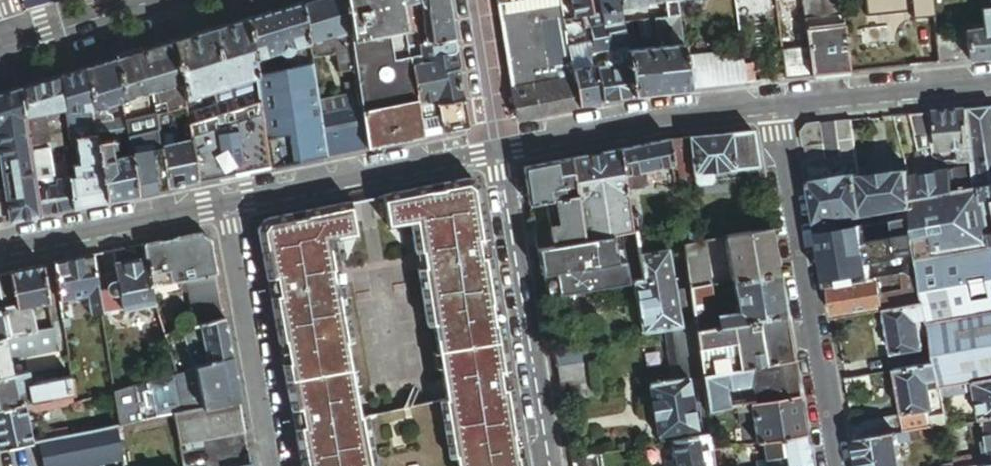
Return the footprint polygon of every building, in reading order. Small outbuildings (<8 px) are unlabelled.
[(343,0),(312,0),(301,3),(307,45),(307,44),(329,38),(347,33),(346,22),(343,0)] [(399,0),(343,0),(346,22),(370,15),(400,6),(399,0)] [(425,0),(399,0),(400,6),(412,3),(420,2),(424,32),(426,44),(432,43),(425,0)] [(432,43),(452,40),(445,0),(425,0),(432,43)] [(569,57),(562,20),(560,7),(559,0),(518,0),(496,4),(511,89),(573,77),(571,71),(569,57)] [(570,6),(572,19),(582,17),(591,16),(588,0),(569,0),(570,6)] [(598,0),(588,0),(591,16),(601,14),(598,0)] [(601,14),(603,25),(604,34),(623,31),(622,23),(620,10),(619,0),(598,0),(601,14)] [(644,0),(619,0),(620,10),(645,6),(644,0)] [(841,0),(802,0),(802,2),(806,37),(808,48),(811,78),(850,74),(841,0)] [(909,16),(934,14),(933,0),(908,0),(909,16)] [(980,11),(990,9),(990,0),(979,0),(980,11)] [(420,2),(412,3),(416,33),(424,32),(420,2)] [(679,15),(677,2),(664,3),(666,17),(679,15)] [(806,37),(802,2),(791,4),(795,38),(806,37)] [(307,45),(301,3),(272,12),(247,20),(253,60),(271,55),(279,53),(284,56),(290,55),(294,48),(307,45)] [(412,3),(400,6),(405,36),(416,33),(412,3)] [(405,36),(400,6),(370,15),(375,34),(386,32),(387,40),(402,59),(410,107),(415,136),(421,135),(407,54),(408,53),(407,47),(405,36)] [(562,20),(572,19),(570,6),(561,7),(560,7),(562,20)] [(980,11),(983,31),(966,33),(967,43),(966,43),(966,52),(967,52),(968,60),(969,62),(990,60),(990,9),(980,11)] [(588,28),(603,25),(601,14),(591,16),(582,17),(585,28),(588,28)] [(370,15),(346,22),(347,33),(353,69),(356,89),(357,98),(359,110),(365,149),(415,139),(415,136),(410,107),(409,108),(395,110),(376,35),(375,34),(370,15)] [(673,31),(680,30),(679,15),(666,17),(654,18),(656,28),(673,26),(673,31)] [(593,53),(588,28),(585,28),(582,17),(572,19),(562,20),(569,57),(593,53)] [(650,38),(647,19),(641,20),(644,39),(650,38)] [(253,60),(247,20),(246,20),(224,27),(186,38),(170,43),(182,99),(214,89),(255,76),(253,60)] [(631,21),(622,23),(623,31),(626,47),(626,52),(635,51),(631,21)] [(626,47),(623,31),(604,34),(603,25),(588,28),(593,53),(626,47)] [(895,46),(894,27),(858,30),(860,49),(895,46)] [(682,45),(680,30),(673,31),(669,35),(671,47),(682,45)] [(353,69),(347,33),(329,38),(330,41),(337,46),(338,51),(333,51),(336,72),(353,69)] [(416,33),(405,36),(407,47),(418,45),(416,33)] [(966,33),(936,36),(939,62),(968,60),(967,52),(966,52),(966,43),(967,43),(966,33)] [(384,34),(376,35),(395,110),(409,108),(401,60),(386,41),(384,34)] [(307,44),(307,45),(309,56),(333,51),(338,51),(337,46),(330,41),(329,38),(307,44)] [(452,40),(432,43),(426,44),(418,45),(421,63),(410,65),(423,137),(468,129),(452,40)] [(182,99),(170,43),(141,52),(149,91),(149,92),(151,100),(155,99),(161,97),(160,87),(168,86),(171,109),(184,106),(182,99)] [(309,56),(307,45),(294,48),(290,55),(293,73),(311,70),(309,56)] [(408,53),(410,65),(421,63),(418,45),(407,47),(408,53)] [(682,45),(671,47),(635,51),(626,52),(627,55),(628,63),(633,96),(688,91),(682,45)] [(800,79),(811,78),(808,48),(783,51),(787,78),(800,77),(800,79)] [(149,91),(141,52),(135,54),(124,57),(114,60),(120,100),(144,93),(149,91)] [(695,90),(746,85),(743,67),(741,52),(715,55),(692,57),(695,90)] [(590,59),(593,53),(569,57),(571,71),(591,66),(590,59)] [(271,55),(253,60),(255,76),(255,80),(275,76),(271,55)] [(616,65),(628,63),(627,55),(614,57),(615,62),(616,65)] [(120,100),(114,60),(95,66),(83,69),(90,108),(101,105),(120,100)] [(597,69),(603,102),(633,96),(628,63),(616,65),(608,67),(597,69)] [(592,70),(591,66),(571,71),(573,77),(578,107),(597,103),(592,70)] [(746,85),(758,83),(756,68),(753,66),(743,67),(746,85)] [(90,108),(83,69),(68,74),(58,77),(63,109),(64,113),(77,111),(90,108)] [(268,169),(324,158),(318,117),(316,106),(311,70),(293,73),(275,76),(255,80),(268,169)] [(197,183),(268,169),(255,80),(255,76),(214,89),(216,104),(185,114),(189,140),(197,183)] [(63,109),(58,77),(50,79),(37,84),(19,89),(24,121),(41,116),(49,113),(55,111),(63,109)] [(573,77),(511,89),(516,119),(578,107),(573,77)] [(163,111),(171,109),(168,86),(160,87),(161,97),(162,103),(163,111)] [(19,89),(0,95),(0,167),(8,221),(39,215),(34,190),(32,174),(29,152),(24,121),(19,89)] [(349,99),(357,98),(356,89),(348,91),(349,99)] [(147,107),(144,93),(120,100),(122,113),(147,107)] [(318,117),(359,110),(357,98),(349,99),(316,106),(318,117)] [(162,111),(163,111),(162,103),(156,104),(152,106),(151,106),(152,113),(162,111)] [(101,105),(90,108),(92,121),(111,118),(111,114),(104,113),(101,105)] [(125,136),(155,130),(152,113),(151,106),(147,107),(122,113),(122,116),(125,136)] [(64,113),(63,109),(55,111),(49,113),(53,138),(45,139),(46,149),(65,146),(68,145),(68,139),(66,130),(64,113)] [(973,163),(973,165),(978,164),(987,163),(988,173),(980,175),(974,175),(976,191),(990,188),(990,109),(968,112),(973,163)] [(324,158),(365,149),(359,110),(318,117),(324,158)] [(80,128),(77,111),(64,113),(66,130),(80,128)] [(152,113),(155,130),(164,128),(162,111),(152,113)] [(964,164),(973,163),(968,112),(935,115),(939,154),(957,153),(954,165),(964,164)] [(53,138),(49,113),(41,116),(45,139),(53,138)] [(932,137),(930,115),(912,117),(917,139),(932,137)] [(41,150),(46,149),(45,139),(41,116),(24,121),(29,152),(41,150)] [(125,137),(125,136),(122,116),(112,118),(116,139),(125,137)] [(94,135),(95,142),(110,140),(116,139),(112,118),(111,118),(92,121),(92,126),(94,135)] [(857,158),(851,123),(822,126),(825,145),(806,149),(808,162),(857,158)] [(73,139),(94,135),(92,126),(80,128),(66,130),(68,139),(73,139)] [(825,145),(822,126),(809,127),(804,134),(806,149),(825,145)] [(134,196),(165,190),(158,150),(155,130),(125,136),(125,137),(127,145),(128,154),(134,196)] [(754,133),(689,139),(693,175),(695,175),(710,174),(760,168),(754,133)] [(77,207),(104,202),(95,142),(94,135),(73,139),(73,146),(76,167),(78,176),(72,177),(71,177),(68,177),(65,178),(71,209),(77,207)] [(127,145),(125,137),(116,139),(110,140),(111,148),(127,145)] [(933,150),(932,137),(917,139),(920,151),(933,150)] [(667,142),(671,166),(671,170),(675,169),(677,182),(695,180),(695,175),(693,175),(689,139),(667,142)] [(104,202),(134,196),(128,154),(109,158),(107,149),(111,148),(110,140),(95,142),(104,202)] [(165,190),(197,183),(189,140),(176,144),(176,146),(158,150),(165,190)] [(621,176),(671,166),(667,142),(618,151),(621,176)] [(41,150),(29,152),(32,174),(44,172),(41,150)] [(628,218),(621,176),(618,151),(569,161),(573,187),(575,198),(582,241),(621,234),(630,233),(628,218)] [(949,166),(954,165),(957,153),(939,154),(940,162),(949,166)] [(573,187),(569,161),(524,169),(530,206),(554,203),(565,200),(563,189),(573,187)] [(987,163),(978,164),(980,175),(988,173),(987,163)] [(76,167),(69,168),(71,177),(72,177),(78,176),(76,167)] [(831,168),(810,170),(812,183),(833,181),(831,168)] [(974,175),(974,169),(964,170),(952,172),(955,195),(976,191),(974,175)] [(49,172),(44,172),(32,174),(34,190),(55,186),(54,181),(53,175),(49,172)] [(912,203),(955,195),(952,172),(915,179),(909,180),(912,203)] [(913,210),(912,203),(909,180),(908,173),(860,179),(866,218),(906,212),(913,210)] [(695,175),(695,180),(697,185),(711,183),(710,174),(695,175)] [(866,218),(860,179),(860,177),(833,181),(812,183),(819,226),(866,218)] [(39,215),(71,209),(65,178),(54,181),(55,186),(34,190),(39,215)] [(456,465),(522,465),(511,398),(503,400),(501,390),(500,387),(498,374),(498,371),(490,372),(488,363),(505,360),(499,324),(493,325),(492,314),(490,303),(495,302),(489,266),(476,268),(474,260),(479,259),(479,258),(478,255),(476,242),(476,239),(474,229),(483,228),(476,185),(467,180),(383,197),(388,226),(410,222),(415,254),(422,253),(424,262),(436,260),(436,266),(425,268),(418,269),(428,327),(434,326),(439,354),(441,369),(443,382),(453,380),(454,387),(444,388),(446,401),(440,402),(449,460),(455,459),(456,465)] [(976,191),(955,195),(912,203),(913,210),(913,216),(914,221),(916,246),(917,256),(918,258),(919,264),(946,258),(990,250),(990,188),(976,191)] [(561,244),(582,241),(575,198),(565,200),(554,203),(555,208),(561,244)] [(364,417),(357,418),(356,406),(346,408),(345,400),(354,399),(352,387),(349,372),(344,344),(351,343),(341,286),(334,287),(322,289),(321,282),(333,280),(331,272),(338,270),(332,238),(355,234),(349,204),(266,220),(258,230),(265,269),(274,268),(276,278),(277,280),(279,293),(280,296),(280,297),(284,296),(286,305),(272,307),(279,343),(284,342),(286,353),(288,364),(283,364),(290,401),(304,398),(305,407),(300,408),(300,409),(301,412),(303,424),(303,428),(305,438),(297,439),(302,465),(373,465),(364,417)] [(551,245),(561,244),(555,208),(546,210),(551,245)] [(636,217),(628,218),(630,233),(635,232),(638,232),(636,217)] [(916,246),(914,221),(894,225),(899,249),(916,246)] [(881,262),(875,227),(865,229),(871,264),(881,262)] [(485,237),(483,228),(474,229),(476,239),(485,237)] [(872,266),(871,264),(865,229),(821,237),(828,273),(872,266)] [(650,254),(646,230),(638,232),(635,232),(639,255),(650,254)] [(778,275),(771,232),(725,240),(732,283),(778,275)] [(199,234),(142,246),(144,260),(147,273),(156,271),(157,274),(167,272),(168,280),(174,283),(180,283),(186,281),(215,276),(209,242),(199,234)] [(551,245),(537,248),(542,275),(544,274),(548,297),(629,283),(621,234),(582,241),(561,244),(551,245)] [(478,255),(480,255),(481,254),(483,253),(484,252),(484,251),(484,250),(484,246),(483,245),(482,243),(480,242),(478,242),(476,242),(478,255)] [(704,243),(682,247),(689,291),(711,287),(704,243)] [(917,256),(916,246),(899,249),(900,259),(917,256)] [(668,250),(650,254),(639,255),(643,281),(634,283),(644,334),(681,328),(668,250)] [(946,258),(952,291),(924,296),(926,306),(929,322),(930,327),(990,316),(990,250),(946,258)] [(114,266),(112,252),(99,255),(104,277),(116,275),(114,266)] [(422,253),(415,254),(418,269),(425,268),(424,262),(422,253)] [(476,268),(489,266),(488,256),(479,258),(479,259),(474,260),(476,268)] [(95,283),(90,257),(52,265),(58,302),(85,297),(89,315),(100,313),(97,296),(95,283)] [(952,291),(946,258),(919,264),(920,274),(924,296),(952,291)] [(147,273),(144,260),(114,266),(116,275),(118,285),(107,287),(106,288),(106,289),(105,289),(105,290),(105,291),(105,292),(106,293),(106,294),(107,295),(107,296),(108,296),(109,296),(109,297),(110,297),(111,297),(112,297),(117,296),(120,310),(152,303),(152,298),(147,273)] [(436,260),(424,262),(425,268),(436,266),(436,260)] [(872,266),(828,273),(831,289),(874,282),(872,266)] [(48,304),(42,267),(8,274),(15,306),(16,311),(30,308),(48,304)] [(274,268),(265,269),(267,280),(276,278),(274,268)] [(341,286),(338,270),(331,272),(333,280),(334,287),(341,286)] [(8,274),(0,275),(0,306),(1,309),(15,306),(8,274)] [(920,274),(877,281),(883,314),(886,313),(926,306),(924,296),(920,274)] [(118,285),(116,275),(104,277),(105,281),(107,287),(118,285)] [(786,318),(778,275),(732,283),(737,314),(716,317),(718,330),(755,323),(786,318)] [(223,320),(215,276),(186,281),(195,328),(198,327),(223,320)] [(277,280),(275,280),(274,281),(273,282),(272,283),(271,285),(271,286),(271,288),(272,291),(273,292),(276,293),(279,293),(277,280)] [(334,287),(333,280),(321,282),(322,289),(334,287)] [(105,281),(95,283),(97,296),(106,294),(106,293),(105,292),(105,291),(105,290),(105,289),(106,289),(106,288),(107,287),(105,281)] [(874,282),(831,289),(836,322),(883,314),(877,281),(874,282)] [(711,287),(689,291),(694,325),(695,333),(718,330),(716,317),(711,287)] [(100,313),(120,310),(117,296),(112,297),(111,297),(110,297),(109,297),(109,296),(108,296),(107,296),(107,295),(106,294),(97,296),(100,313)] [(280,296),(271,298),(272,307),(286,305),(284,296),(280,297),(280,296)] [(16,311),(15,306),(1,309),(7,339),(35,333),(30,308),(16,311)] [(929,322),(926,306),(886,313),(894,358),(925,353),(920,324),(929,322)] [(930,327),(935,356),(937,368),(940,384),(942,392),(978,385),(990,383),(990,316),(930,327)] [(793,362),(786,318),(755,323),(763,367),(793,362)] [(230,360),(223,320),(198,327),(201,339),(206,367),(230,360)] [(718,330),(695,333),(702,377),(751,369),(763,367),(755,323),(718,330)] [(198,327),(195,328),(192,329),(194,341),(201,339),(198,327)] [(55,349),(52,330),(35,333),(7,339),(3,340),(7,356),(16,354),(20,356),(55,349)] [(172,334),(164,336),(168,351),(176,348),(172,334)] [(12,377),(7,356),(3,340),(0,340),(0,379),(12,377)] [(582,344),(554,348),(563,401),(591,396),(589,384),(585,362),(582,344)] [(436,370),(441,369),(439,354),(433,355),(436,370)] [(937,368),(935,356),(916,360),(918,371),(928,369),(937,368)] [(26,374),(52,368),(58,367),(57,362),(44,360),(21,365),(24,374),(26,374)] [(238,401),(230,360),(206,367),(196,370),(196,372),(203,407),(203,408),(238,401)] [(498,371),(506,370),(505,360),(488,363),(490,372),(498,371)] [(800,397),(793,362),(763,367),(751,369),(753,383),(755,396),(756,405),(800,397)] [(26,374),(28,385),(56,380),(52,368),(26,374)] [(940,384),(937,368),(928,369),(931,385),(940,384)] [(751,369),(702,377),(704,391),(707,413),(728,409),(727,401),(725,389),(730,390),(749,388),(753,383),(751,369)] [(928,369),(918,371),(898,374),(905,418),(905,419),(931,415),(936,414),(934,403),(931,385),(928,369)] [(203,407),(196,372),(183,375),(190,410),(203,407)] [(23,405),(32,403),(28,385),(26,374),(24,374),(12,377),(0,379),(0,409),(23,405)] [(32,403),(74,394),(71,377),(56,380),(28,385),(32,403)] [(704,391),(702,377),(688,380),(691,393),(704,391)] [(614,379),(589,384),(591,396),(616,392),(614,379)] [(443,382),(444,388),(454,387),(453,380),(443,382)] [(691,393),(688,380),(649,386),(658,437),(697,430),(691,393)] [(978,385),(980,395),(985,425),(990,424),(990,383),(978,385)] [(943,401),(942,392),(940,384),(931,385),(934,403),(943,401)] [(980,395),(978,385),(942,392),(943,401),(943,402),(980,395)] [(136,422),(131,388),(114,393),(119,426),(136,422)] [(503,400),(511,398),(510,389),(501,390),(503,400)] [(76,402),(84,400),(83,391),(75,393),(76,402)] [(74,404),(75,404),(74,394),(32,403),(23,405),(24,410),(31,413),(74,404)] [(749,406),(756,405),(755,396),(727,401),(728,409),(736,408),(749,406)] [(807,437),(800,397),(756,405),(749,406),(752,422),(755,446),(761,445),(782,442),(807,437)] [(304,398),(290,401),(291,411),(300,409),(300,408),(305,407),(304,398)] [(346,408),(356,406),(354,399),(345,400),(346,408)] [(203,408),(174,414),(180,443),(222,435),(217,407),(237,403),(242,431),(243,431),(238,401),(203,408)] [(455,459),(449,460),(440,402),(364,417),(373,465),(456,465),(455,459)] [(222,435),(242,431),(237,403),(217,407),(222,435)] [(24,410),(23,405),(0,409),(0,450),(31,443),(30,437),(24,410)] [(752,422),(749,406),(736,408),(738,424),(752,422)] [(931,415),(905,419),(907,427),(908,435),(919,433),(933,431),(932,423),(932,421),(931,415)] [(905,418),(855,427),(858,443),(893,437),(897,437),(900,436),(908,435),(907,427),(905,419),(905,418)] [(933,431),(948,428),(947,421),(932,423),(933,431)] [(985,425),(971,427),(975,451),(981,450),(983,463),(976,465),(990,465),(990,424),(985,425)] [(114,427),(67,436),(56,438),(44,441),(39,442),(44,465),(85,465),(120,459),(114,427)] [(303,428),(295,429),(297,439),(305,438),(303,428)] [(949,433),(949,431),(948,428),(933,431),(919,433),(919,438),(949,433)] [(43,435),(44,441),(56,438),(55,434),(54,430),(43,432),(43,435)] [(956,430),(949,431),(949,433),(955,465),(963,465),(956,430)] [(919,433),(908,435),(900,436),(897,437),(899,445),(920,441),(919,438),(919,433)] [(710,437),(698,439),(702,465),(714,465),(712,453),(711,444),(710,437)] [(807,437),(782,442),(785,459),(786,465),(811,465),(807,437)] [(858,443),(862,465),(902,465),(899,445),(897,437),(893,437),(858,443)] [(698,439),(673,443),(676,465),(702,465),(698,439)] [(727,442),(711,444),(712,453),(729,450),(727,442)] [(785,459),(782,442),(761,445),(764,463),(785,459)] [(572,459),(574,465),(604,465),(603,454),(572,459)]
